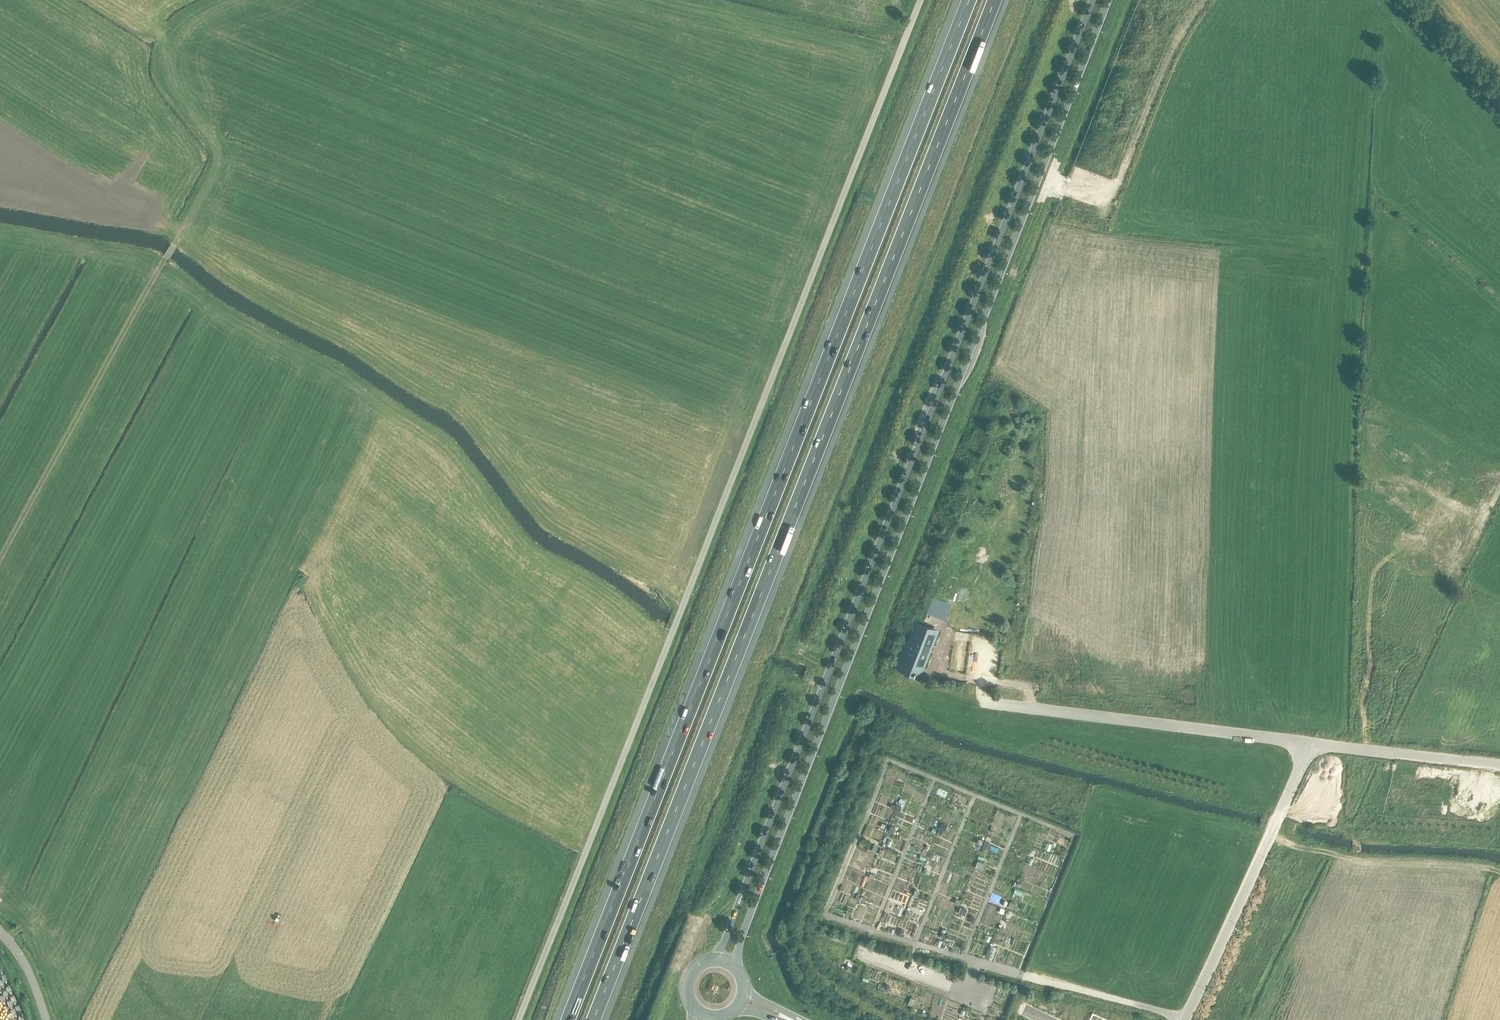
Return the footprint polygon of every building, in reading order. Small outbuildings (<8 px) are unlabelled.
[(1469,1),(1468,14),(1475,15),(1476,7),(1477,7),(1477,2),(1469,1)] [(1413,451),(1423,457),(1428,450),(1417,444),(1413,451)] [(1412,503),(1417,495),(1406,488),(1401,496),(1412,503)] [(1440,578),(1445,568),(1435,563),(1430,573),(1440,578)] [(934,598),(929,611),(945,618),(950,603),(934,598)] [(923,670),(939,629),(916,620),(909,638),(897,654),(893,665),(915,674),(923,670)] [(648,799),(652,784),(646,782),(641,797),(648,799)] [(640,798),(635,818),(641,820),(646,800),(640,798)] [(985,842),(983,848),(989,851),(991,847),(990,843),(985,842)]
